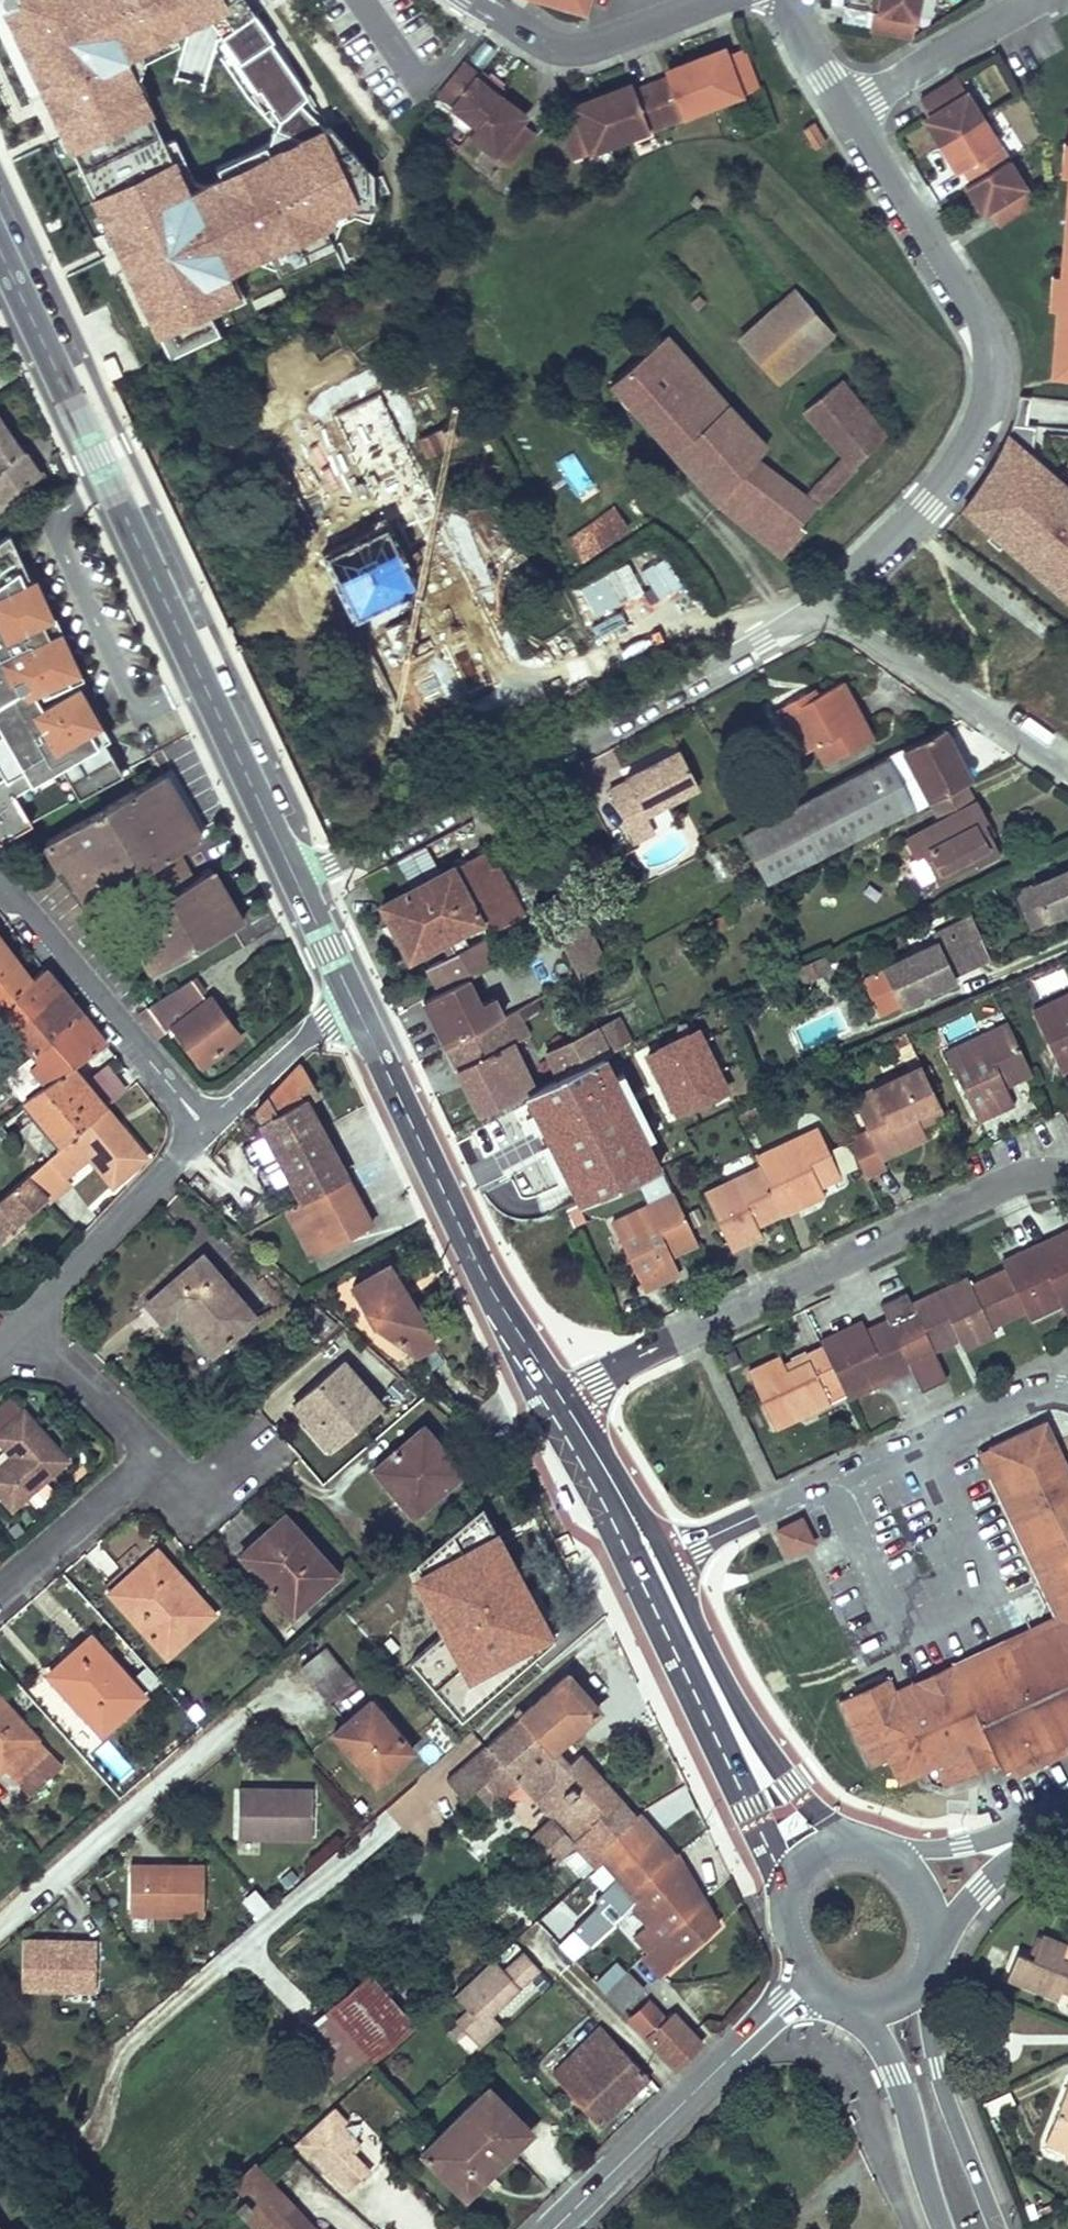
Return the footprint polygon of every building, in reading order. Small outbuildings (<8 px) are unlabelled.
[(2,4),(169,357),(222,334),(213,315),(250,296),(237,280),(239,272),(256,263),(282,275),(334,248),(340,222),(355,215),(370,220),(376,209),(375,171),(286,50),(253,0),(1,0),(2,4)] [(584,11),(587,0),(545,0),(584,11)] [(871,12),(872,12),(869,29),(913,37),(919,0),(873,0),(871,12)] [(714,51),(716,57),(725,53),(723,47),(714,51)] [(666,77),(650,83),(633,90),(633,89),(624,92),(603,100),(583,108),(573,111),(574,112),(557,119),(573,159),(619,142),(665,124),(712,106),(758,88),(742,48),(726,54),(725,53),(716,57),(696,65),(675,72),(666,76),(666,77)] [(716,57),(714,51),(693,59),(696,65),(716,57)] [(673,67),(675,72),(696,65),(693,59),(673,67)] [(521,121),(522,120),(497,101),(501,96),(505,91),(479,71),(479,72),(465,61),(437,95),(475,126),(469,135),(508,166),(535,132),(521,121)] [(666,76),(675,72),(673,67),(664,70),(666,76)] [(956,77),(919,100),(928,115),(927,115),(933,124),(944,142),(956,161),(961,169),(962,169),(971,183),(970,183),(982,202),(987,211),(988,210),(997,225),(1034,202),(1008,160),(982,119),(956,77)] [(624,92),(633,89),(631,83),(622,87),(624,92)] [(601,94),(603,100),(624,92),(622,87),(601,94)] [(580,102),(583,108),(603,100),(601,94),(580,102)] [(522,120),(525,115),(501,96),(497,101),(522,120)] [(571,106),(573,111),(583,108),(580,102),(571,106)] [(928,127),(933,124),(927,115),(922,118),(928,127)] [(814,122),(802,129),(814,149),(826,142),(814,122)] [(933,124),(928,127),(939,145),(944,142),(933,124)] [(944,142),(939,145),(951,164),(956,161),(944,142)] [(956,161),(951,164),(956,173),(961,169),(956,161)] [(970,183),(965,186),(977,205),(982,202),(970,183)] [(982,202),(977,205),(982,214),(987,211),(982,202)] [(1063,241),(1060,274),(1067,275),(1067,242),(1063,241)] [(1060,274),(1051,273),(1048,307),(1057,308),(1060,274)] [(1060,274),(1057,308),(1054,341),(1062,341),(1059,374),(1067,375),(1067,275),(1060,274)] [(794,291),(740,338),(777,380),(831,333),(794,291)] [(698,295),(691,301),(697,308),(704,302),(698,295)] [(665,335),(610,383),(674,454),(726,405),(665,335)] [(1062,341),(1054,341),(1051,374),(1059,374),(1062,341)] [(121,371),(113,351),(102,355),(110,376),(121,371)] [(884,436),(839,380),(832,386),(877,443),(884,436)] [(832,386),(805,408),(846,456),(823,480),(833,489),(855,466),(877,443),(832,386)] [(1039,401),(1037,422),(1067,424),(1067,402),(1039,401)] [(766,448),(726,405),(674,454),(719,504),(755,461),(766,448)] [(322,553),(389,524),(338,406),(270,435),(322,553)] [(425,451),(479,425),(478,422),(485,419),(481,412),(475,415),(473,412),(419,438),(425,451)] [(0,416),(0,498),(38,472),(0,416)] [(482,431),(479,425),(425,451),(427,457),(482,431)] [(1067,605),(1067,489),(1008,436),(962,512),(1067,605)] [(755,461),(719,504),(782,556),(804,529),(800,526),(816,507),(805,499),(755,461)] [(833,489),(823,480),(805,499),(816,507),(833,489)] [(613,509),(597,520),(610,539),(626,528),(613,509)] [(582,558),(610,539),(597,520),(569,539),(582,558)] [(353,620),(419,589),(389,524),(322,553),(353,620)] [(126,773),(9,530),(0,536),(0,838),(126,773)] [(393,700),(458,669),(421,590),(356,621),(393,700)] [(796,725),(788,729),(801,753),(815,746),(824,763),(872,738),(842,681),(816,695),(808,699),(805,692),(784,703),(796,725)] [(816,695),(813,688),(805,692),(808,699),(816,695)] [(777,707),(788,729),(796,725),(784,703),(777,707)] [(904,752),(874,769),(764,827),(743,837),(744,837),(770,887),(932,805),(966,788),(972,785),(945,732),(904,752)] [(652,763),(625,777),(626,780),(608,789),(626,823),(627,826),(646,816),(645,813),(698,785),(679,749),(658,760),(659,762),(653,765),(652,763)] [(200,838),(163,773),(44,841),(58,867),(64,864),(79,891),(126,865),(132,875),(133,876),(138,873),(176,851),(200,838)] [(966,788),(932,805),(940,820),(906,838),(916,857),(909,860),(921,884),(935,876),(937,880),(975,860),(978,864),(998,854),(989,836),(987,833),(981,836),(975,826),(982,823),(986,821),(976,802),(974,803),(966,788)] [(654,830),(646,816),(627,826),(635,840),(654,830)] [(992,834),(986,821),(982,823),(975,826),(981,836),(987,833),(989,836),(992,834)] [(411,889),(440,873),(425,845),(395,860),(411,889)] [(176,851),(138,873),(154,902),(193,880),(176,851)] [(483,856),(480,852),(465,860),(468,864),(483,856)] [(409,958),(440,941),(446,938),(454,952),(448,956),(427,967),(440,991),(466,977),(500,959),(487,935),(522,916),(495,865),(489,868),(483,856),(468,864),(465,860),(440,873),(411,889),(381,905),(409,958)] [(132,875),(126,865),(79,891),(85,901),(132,875)] [(233,928),(242,922),(211,869),(202,874),(233,928)] [(1067,909),(1067,870),(1031,886),(1045,919),(1067,909)] [(233,928),(202,874),(193,880),(154,902),(163,917),(131,935),(153,973),(233,928)] [(1030,926),(1045,919),(1031,886),(1016,893),(1030,926)] [(122,920),(131,935),(163,917),(154,902),(122,920)] [(712,933),(732,923),(727,912),(707,922),(712,933)] [(936,942),(882,967),(895,995),(900,1005),(955,979),(953,974),(989,957),(989,956),(972,917),(933,935),(936,942)] [(585,922),(557,936),(579,977),(607,964),(606,963),(585,922)] [(440,941),(448,956),(454,952),(446,938),(440,941)] [(0,941),(0,1013),(13,1028),(60,987),(44,968),(29,980),(0,941)] [(895,995),(882,967),(869,974),(881,1001),(895,995)] [(440,991),(423,1000),(445,1045),(490,1022),(502,1015),(492,996),(479,1003),(466,977),(440,991)] [(206,1000),(190,979),(145,1007),(165,1032),(167,1031),(170,1035),(175,1031),(201,1065),(239,1036),(210,997),(206,1000)] [(1027,986),(1024,980),(1006,988),(1009,994),(1027,986)] [(60,987),(13,1028),(0,1040),(0,1052),(2,1054),(20,1037),(33,1052),(81,1013),(60,987)] [(1032,1011),(1060,1071),(1067,1067),(1067,994),(1032,1011)] [(146,1005),(141,999),(133,1006),(138,1012),(146,1005)] [(534,999),(502,1015),(490,1022),(445,1045),(456,1069),(479,1115),(533,1088),(512,1043),(529,1035),(522,1020),(539,1011),(534,999)] [(165,1032),(145,1007),(138,1012),(136,1012),(158,1037),(165,1032)] [(105,1044),(81,1013),(33,1052),(6,1076),(13,1085),(32,1067),(46,1083),(72,1066),(105,1044)] [(558,1077),(608,1053),(626,1044),(615,1021),(597,1030),(595,1027),(545,1051),(558,1077)] [(1011,1031),(1007,1023),(981,1035),(985,1043),(1011,1031)] [(896,1047),(910,1041),(905,1031),(892,1037),(896,1047)] [(981,1035),(945,1052),(976,1119),(1013,1102),(1004,1084),(1002,1079),(1009,1076),(1012,1081),(1031,1072),(1011,1031),(985,1043),(981,1035)] [(371,1225),(305,1102),(317,1095),(300,1064),(254,1111),(267,1133),(241,1147),(249,1162),(254,1164),(276,1152),(279,1157),(257,1169),(255,1174),(264,1189),(289,1176),(301,1199),(285,1208),(312,1257),(371,1225)] [(106,1107),(72,1066),(46,1083),(24,1098),(62,1144),(106,1107)] [(921,1066),(852,1098),(867,1130),(847,1139),(865,1176),(885,1167),(881,1157),(916,1141),(910,1129),(920,1124),(943,1113),(921,1066)] [(46,1083),(32,1067),(13,1085),(24,1098),(46,1083)] [(1004,1084),(1012,1081),(1009,1076),(1002,1079),(1004,1084)] [(744,1090),(721,1100),(722,1103),(718,1104),(717,1103),(706,1108),(709,1116),(731,1106),(748,1098),(744,1090)] [(106,1107),(62,1144),(0,1198),(0,1239),(46,1199),(48,1201),(70,1181),(65,1174),(89,1155),(112,1185),(146,1157),(106,1107)] [(916,1141),(926,1136),(920,1124),(910,1129),(916,1141)] [(819,1185),(840,1176),(818,1128),(755,1157),(759,1167),(781,1213),(781,1214),(814,1198),(810,1189),(819,1185)] [(662,1136),(639,1148),(652,1172),(675,1159),(662,1136)] [(762,1221),(781,1213),(759,1167),(704,1193),(730,1249),(761,1234),(756,1224),(754,1220),(760,1217),(762,1221)] [(823,1194),(819,1185),(810,1189),(814,1198),(823,1194)] [(651,1213),(677,1201),(673,1193),(647,1205),(651,1213)] [(678,1251),(697,1242),(677,1201),(651,1213),(647,1205),(611,1223),(643,1290),(679,1272),(670,1255),(668,1250),(675,1246),(678,1251)] [(1001,1261),(1005,1269),(1024,1309),(1028,1318),(1061,1302),(1067,1315),(1067,1314),(1067,1229),(1001,1261)] [(670,1255),(678,1251),(675,1246),(668,1250),(670,1255)] [(212,1353),(255,1317),(202,1255),(146,1302),(163,1322),(176,1311),(212,1353)] [(409,1300),(388,1264),(381,1268),(402,1303),(409,1300)] [(402,1303),(381,1268),(352,1285),(374,1322),(379,1319),(386,1330),(417,1352),(435,1342),(410,1299),(409,1300),(402,1303)] [(990,1325),(1024,1309),(1005,1269),(971,1285),(967,1277),(912,1303),(933,1349),(952,1340),(950,1336),(956,1333),(958,1338),(963,1348),(993,1333),(990,1325)] [(269,1282),(260,1287),(275,1310),(283,1305),(269,1282)] [(853,1325),(820,1341),(823,1346),(845,1393),(846,1397),(910,1367),(887,1319),(866,1329),(857,1334),(853,1325)] [(857,1334),(866,1329),(862,1321),(853,1325),(857,1334)] [(780,1356),(747,1371),(774,1427),(845,1393),(823,1346),(805,1354),(808,1360),(787,1370),(784,1364),(780,1356)] [(808,1360),(805,1354),(784,1364),(787,1370),(808,1360)] [(344,1361),(303,1396),(321,1417),(311,1426),(331,1448),(381,1405),(344,1361)] [(303,1396),(293,1405),(311,1426),(321,1417),(303,1396)] [(22,1412),(10,1399),(0,1408),(0,1431),(22,1412)] [(11,1507),(66,1460),(24,1411),(22,1412),(0,1431),(0,1441),(13,1456),(16,1460),(11,1464),(8,1460),(0,1467),(0,1494),(11,1507)] [(1048,1445),(1056,1442),(1045,1420),(987,1447),(1067,1620),(1067,1488),(1048,1445)] [(393,1490),(413,1514),(462,1471),(423,1425),(379,1463),(399,1485),(393,1490)] [(1067,1488),(1067,1468),(1056,1442),(1048,1445),(1067,1488)] [(977,1452),(1053,1615),(951,1663),(956,1673),(1058,1625),(1067,1620),(987,1447),(977,1452)] [(373,1468),(393,1490),(399,1485),(379,1463),(373,1468)] [(336,1573),(284,1514),(248,1547),(272,1574),(265,1581),(293,1613),(319,1589),(322,1592),(337,1579),(334,1575),(336,1573)] [(789,1554),(794,1551),(786,1536),(788,1531),(804,1523),(801,1518),(777,1530),(789,1554)] [(794,1551),(813,1542),(804,1523),(788,1531),(786,1536),(794,1551)] [(240,1554),(265,1581),(272,1574),(248,1547),(240,1554)] [(176,1584),(182,1578),(156,1549),(149,1555),(176,1584)] [(166,1655),(213,1613),(182,1578),(176,1584),(149,1555),(108,1592),(166,1655)] [(1058,1625),(956,1673),(998,1762),(1002,1771),(1011,1767),(1015,1775),(1058,1756),(1058,1757),(1067,1752),(1067,1745),(1066,1741),(1067,1740),(1067,1620),(1058,1625)] [(90,1636),(48,1673),(101,1732),(142,1695),(90,1636)] [(339,1664),(325,1648),(301,1669),(314,1685),(339,1664)] [(988,1766),(998,1762),(956,1673),(951,1663),(941,1667),(932,1672),(937,1682),(979,1770),(988,1766)] [(353,1680),(339,1664),(314,1685),(328,1702),(353,1680)] [(937,1682),(932,1672),(894,1690),(899,1700),(937,1682)] [(598,1709),(567,1674),(446,1779),(463,1799),(474,1790),(490,1808),(520,1782),(551,1818),(576,1845),(594,1865),(634,1816),(579,1754),(568,1766),(554,1750),(556,1748),(555,1747),(598,1709)] [(846,1696),(838,1700),(869,1767),(887,1759),(898,1783),(913,1776),(935,1766),(944,1786),(979,1770),(937,1682),(899,1700),(894,1690),(888,1676),(846,1696)] [(0,1697),(0,1770),(3,1767),(28,1794),(54,1771),(41,1757),(49,1751),(0,1697)] [(370,1700),(333,1731),(375,1781),(412,1749),(370,1700)] [(61,1764),(49,1751),(41,1757),(54,1771),(61,1764)] [(312,1790),(238,1788),(237,1836),(311,1837),(312,1790)] [(675,1853),(640,1812),(634,1816),(594,1865),(596,1867),(604,1859),(613,1870),(604,1878),(616,1891),(607,1899),(622,1916),(632,1906),(639,1899),(633,1893),(675,1853)] [(551,1818),(522,1844),(546,1871),(576,1845),(551,1818)] [(703,1900),(675,1852),(675,1853),(633,1893),(639,1899),(632,1906),(648,1924),(636,1935),(648,1949),(658,1940),(703,1900)] [(129,1912),(203,1913),(204,1865),(129,1864),(129,1912)] [(717,1926),(703,1900),(658,1940),(648,1949),(642,1954),(661,1976),(717,1926)] [(616,1923),(599,1904),(577,1927),(592,1944),(616,1923)] [(1041,1934),(1032,1958),(1017,1952),(1007,1977),(1057,1997),(1061,1988),(1067,1991),(1067,1961),(1060,1957),(1065,1944),(1041,1934)] [(21,1987),(95,1990),(97,1942),(22,1939),(21,1987)] [(505,1965),(522,1986),(541,1970),(523,1949),(505,1965)] [(519,1987),(493,1959),(455,1994),(468,2009),(456,2020),(469,2034),(519,1987)] [(640,1989),(624,1972),(605,1991),(614,2002),(615,2002),(621,2008),(640,1989)] [(412,2025),(368,1975),(297,2036),(335,2080),(369,2051),(374,2058),(412,2025)] [(630,2018),(676,2069),(701,2044),(671,2012),(664,2018),(649,2001),(630,2018)] [(648,2076),(601,2026),(552,2073),(599,2125),(648,2076)] [(1044,2141),(1063,2148),(1063,2153),(1067,2155),(1067,2080),(1044,2141)] [(422,2153),(461,2193),(478,2175),(475,2172),(524,2124),(488,2087),(422,2153)] [(346,2121),(333,2107),(295,2142),(308,2157),(310,2154),(325,2171),(357,2141),(342,2125),(346,2121)] [(465,2196),(531,2131),(524,2124),(475,2172),(478,2175),(461,2193),(465,2196)] [(254,2163),(233,2182),(253,2204),(251,2206),(243,2214),(239,2217),(250,2228),(315,2228),(254,2163)] [(235,2206),(243,2214),(251,2206),(244,2198),(235,2206)]
